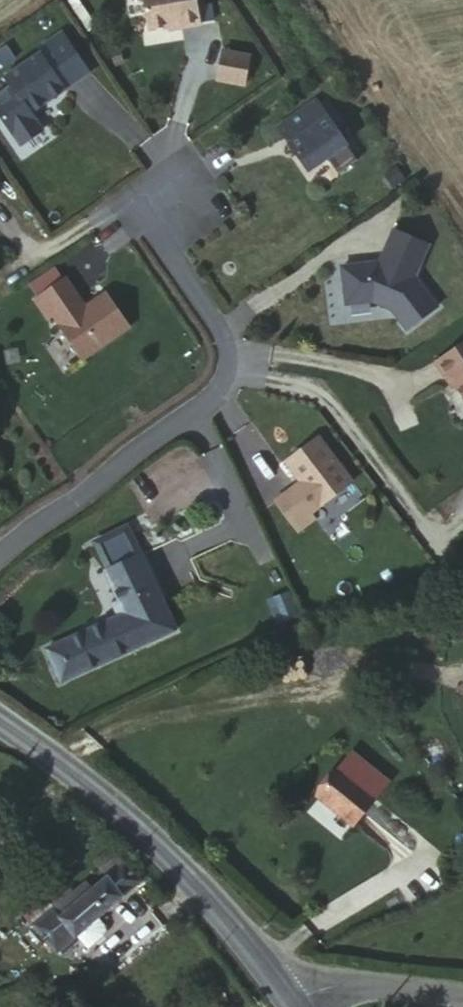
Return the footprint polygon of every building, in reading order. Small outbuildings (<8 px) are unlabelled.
[(149,31),(183,27),(183,30),(203,28),(199,0),(146,0),(149,31)] [(69,34),(7,72),(13,82),(0,90),(0,113),(19,143),(42,128),(31,110),(56,96),(52,90),(62,84),(66,90),(92,73),(69,34)] [(254,58),(229,50),(228,50),(220,77),(245,85),(254,58)] [(368,177),(327,118),(290,144),(319,186),(336,174),(348,190),(368,177)] [(352,306),(376,304),(394,314),(408,334),(438,313),(418,285),(438,252),(405,234),(389,260),(389,271),(383,271),(379,268),(349,270),(352,306)] [(83,361),(131,329),(109,294),(86,309),(80,306),(82,301),(68,279),(36,300),(49,319),(54,316),(83,361)] [(437,364),(447,380),(451,378),(462,395),(462,347),(437,364)] [(309,515),(353,485),(319,438),(286,463),(302,483),(301,489),(294,488),(273,503),(293,534),(312,521),(309,515)] [(128,653),(159,641),(177,634),(148,554),(139,557),(130,529),(101,539),(111,567),(108,568),(123,599),(119,602),(122,616),(115,619),(44,645),(56,680),(128,653)] [(337,760),(310,792),(350,825),(377,793),(337,760)] [(59,956),(77,942),(85,952),(105,937),(103,934),(108,931),(102,922),(147,887),(130,866),(117,850),(101,863),(113,879),(96,892),(89,884),(57,908),(48,897),(24,915),(34,927),(59,956)]
